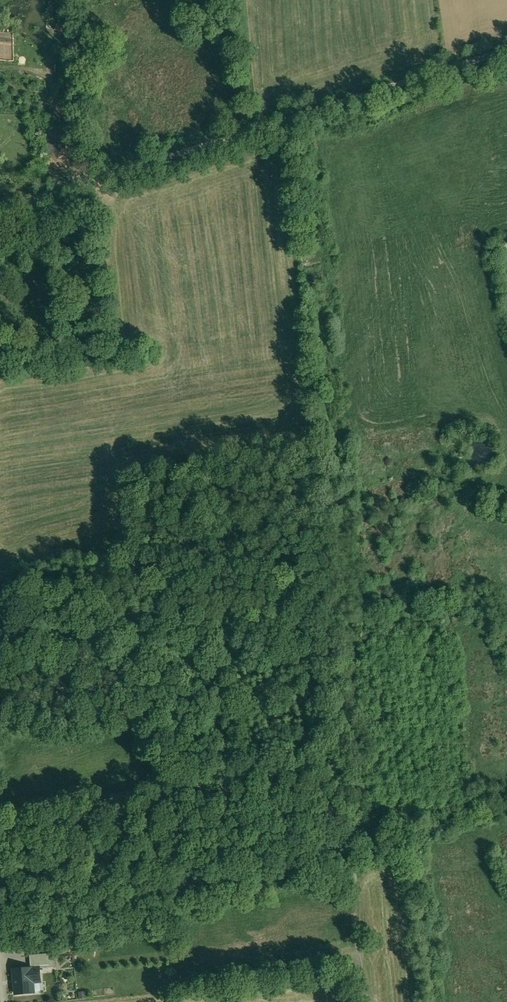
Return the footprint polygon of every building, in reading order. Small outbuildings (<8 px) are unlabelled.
[(55,29),(63,33),(66,26),(58,23),(55,29)] [(55,956),(42,957),(43,968),(56,967),(55,956)] [(42,957),(18,959),(20,985),(38,983),(36,968),(43,968),(42,957)] [(57,981),(43,982),(44,995),(59,993),(57,981)]
